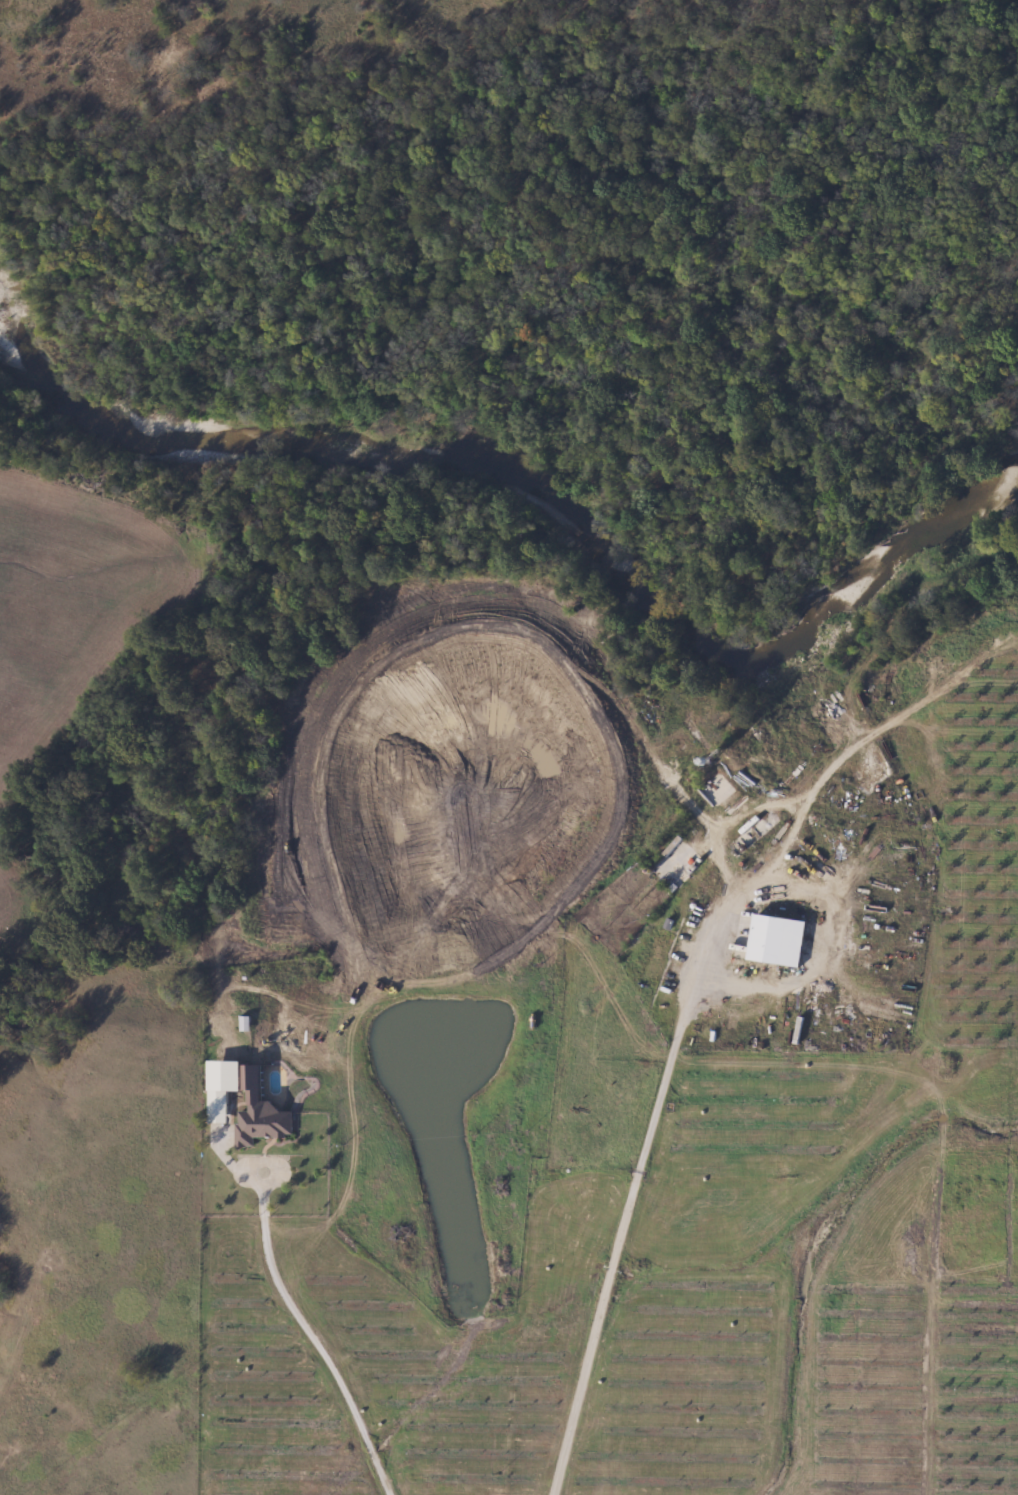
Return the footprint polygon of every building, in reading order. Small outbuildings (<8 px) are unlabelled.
[(801,969),(808,922),(756,915),(750,962),(801,969)] [(293,1108),(249,1107),(249,1113),(236,1113),(235,1148),(254,1148),(254,1138),(293,1138),(293,1108)]
